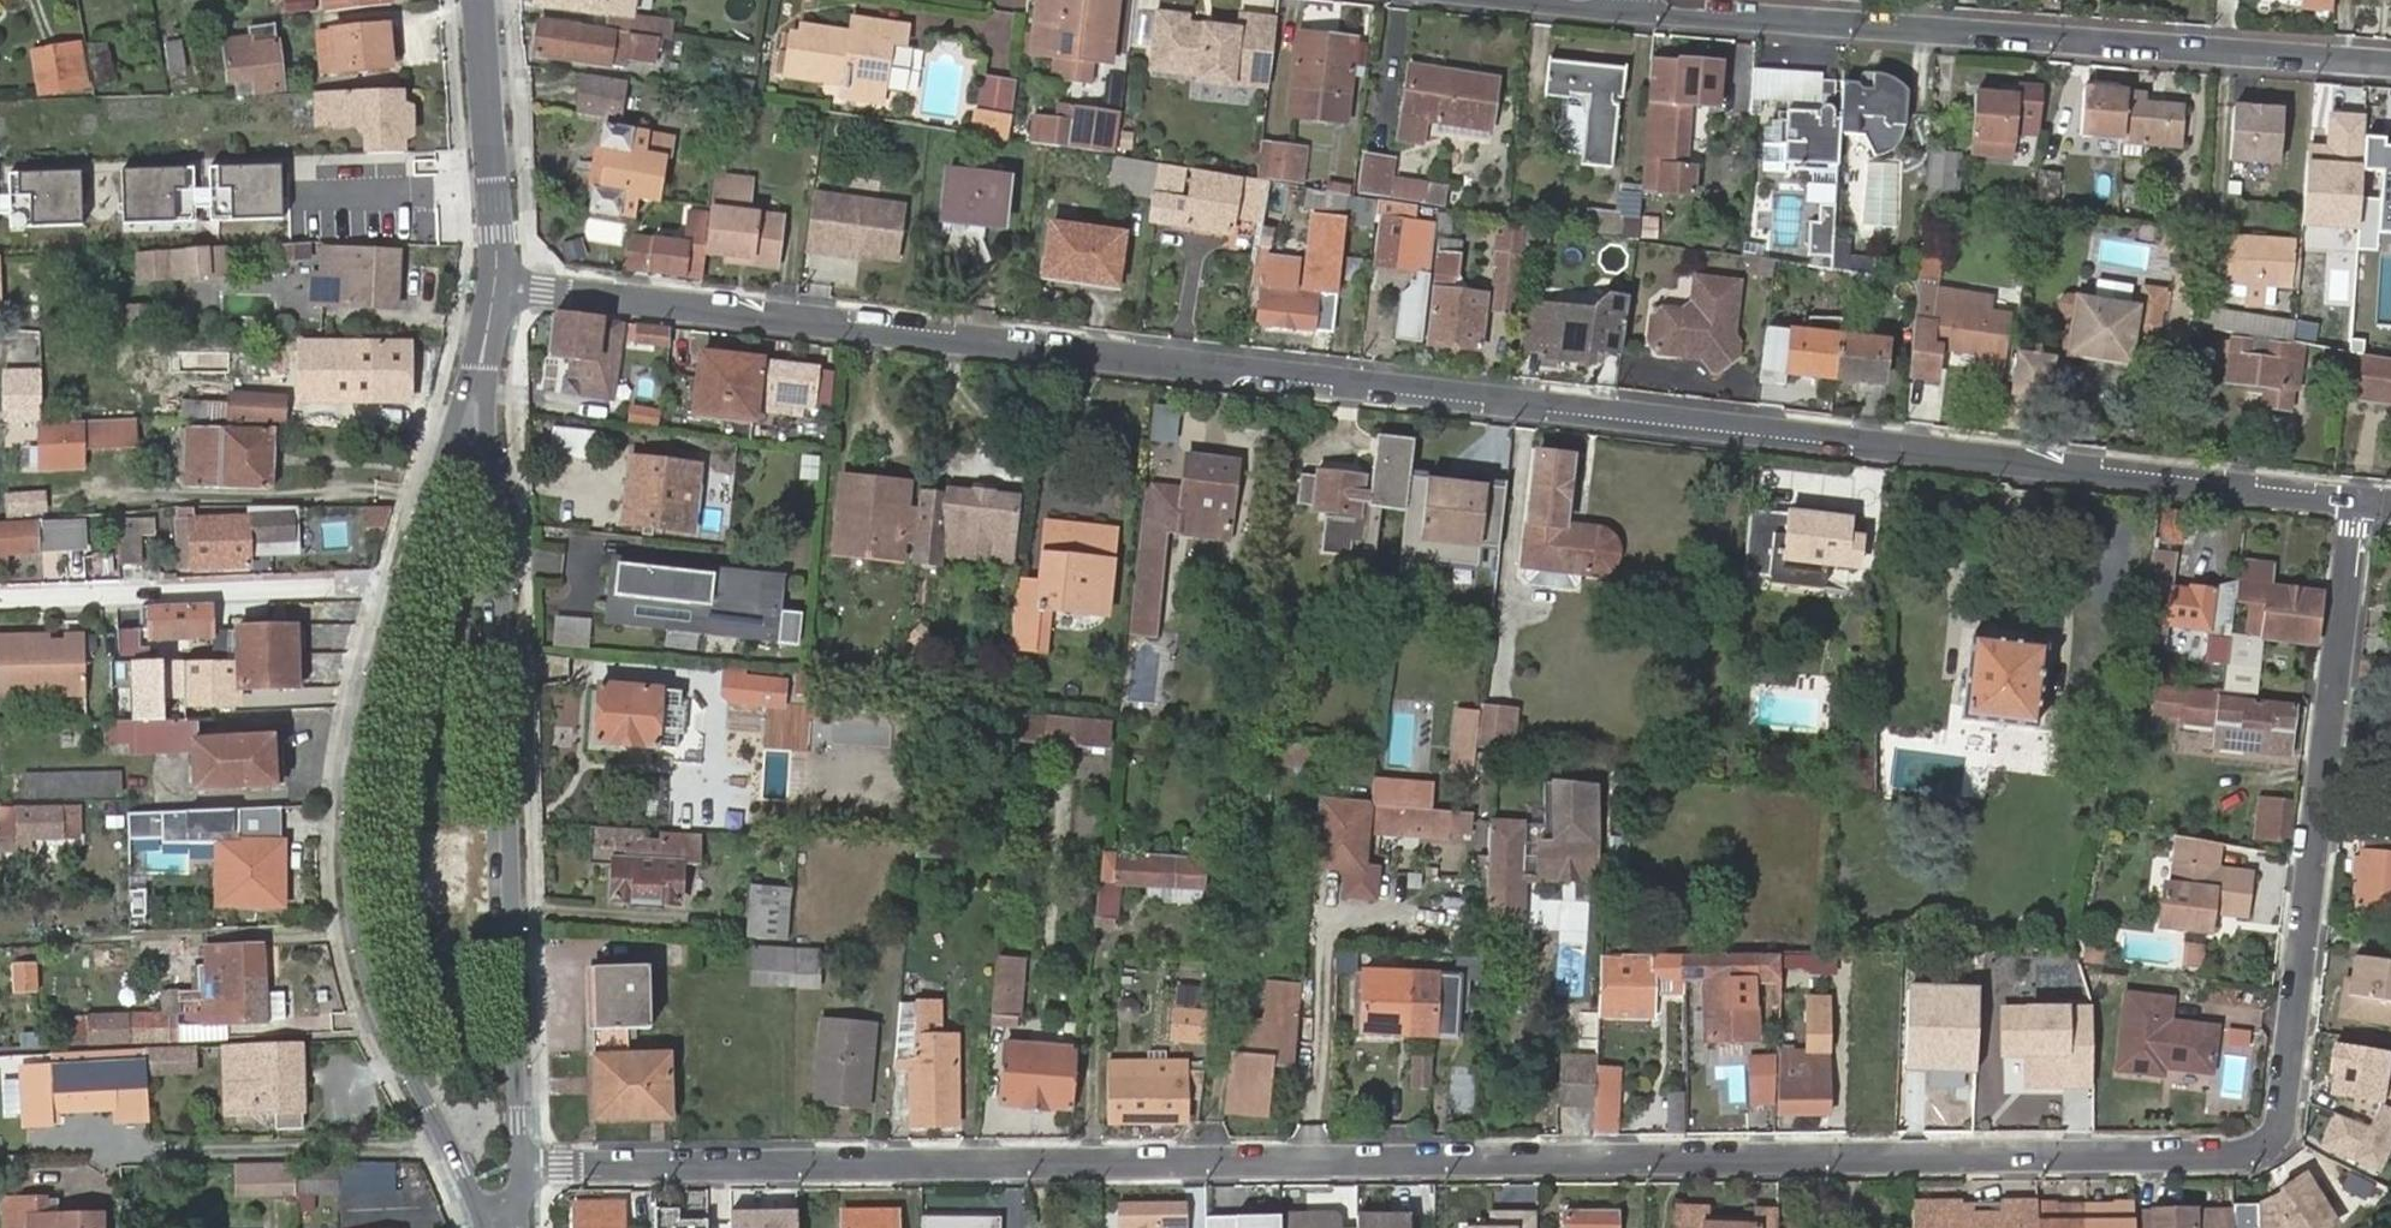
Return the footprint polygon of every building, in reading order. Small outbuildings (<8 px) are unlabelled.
[(286,13),(317,9),(316,0),(285,0),(286,13)] [(331,8),(382,3),(381,0),(330,0),(331,8)] [(535,3),(609,10),(632,13),(634,0),(535,0),(535,3)] [(1030,52),(1109,61),(1116,0),(1036,0),(1030,52)] [(2303,9),(2336,12),(2337,0),(2304,0),(2303,9)] [(1267,85),(1276,18),(1239,13),(1237,28),(1223,26),(1222,33),(1206,31),(1207,24),(1187,20),(1188,13),(1160,9),(1151,67),(1198,74),(1197,81),(1230,86),(1231,79),(1267,85)] [(632,13),(609,10),(607,30),(672,39),(675,19),(632,13)] [(851,19),(849,34),(849,38),(858,39),(860,21),(851,19)] [(804,37),(797,36),(790,35),(784,77),(842,85),(884,91),(889,46),(903,48),(906,27),(860,21),(858,39),(849,38),(849,34),(805,28),(804,37)] [(538,22),(533,53),(624,68),(629,37),(538,22)] [(1223,26),(1207,24),(1206,31),(1222,33),(1223,26)] [(1301,27),(1291,109),(1346,116),(1352,65),(1364,67),(1367,43),(1355,41),(1356,33),(1301,27)] [(281,78),(279,63),(274,28),(248,31),(249,41),(223,44),(229,85),(239,84),(240,92),(313,87),(311,74),(281,78)] [(317,35),(319,55),(322,75),(389,70),(386,29),(317,35)] [(185,39),(166,40),(168,77),(187,76),(185,39)] [(95,80),(117,76),(111,41),(89,44),(95,80)] [(32,51),(41,95),(87,85),(78,42),(32,51)] [(903,48),(889,46),(884,91),(905,94),(910,48),(903,48)] [(192,54),(197,87),(207,86),(201,52),(192,54)] [(1588,100),(1581,162),(1613,166),(1621,96),(1625,97),(1628,68),(1549,60),(1545,94),(1588,100)] [(309,61),(279,63),(281,78),(311,74),(309,61)] [(1714,111),(1717,68),(1651,64),(1648,106),(1649,106),(1643,196),(1691,199),(1693,173),(1686,172),(1691,109),(1714,111)] [(1495,80),(1407,67),(1396,140),(1422,145),(1426,118),(1433,119),(1431,132),(1485,141),(1495,80)] [(1753,71),(1738,70),(1734,124),(1749,125),(1751,98),(1753,71)] [(1791,73),(1754,70),(1753,71),(1751,98),(1789,101),(1791,73)] [(1859,83),(1841,81),(1837,134),(1861,136),(1873,156),(1875,156),(1881,154),(1885,152),(1893,146),(1898,139),(1901,132),(1902,127),(1905,90),(1904,90),(1902,86),(1899,84),(1897,82),(1891,78),(1888,77),(1887,76),(1884,76),(1879,74),(1875,73),(1870,72),(1869,88),(1859,88),(1859,83)] [(1822,76),(1791,73),(1789,101),(1820,104),(1820,96),(1821,81),(1822,76)] [(1024,74),(1019,120),(1032,121),(1030,140),(1112,152),(1117,109),(1071,104),(1069,114),(1033,109),(1037,77),(1024,74)] [(1015,79),(981,75),(976,111),(1011,115),(1015,79)] [(622,83),(582,77),(576,115),(617,121),(622,83)] [(1821,81),(1820,96),(1836,97),(1836,82),(1821,81)] [(882,105),(884,91),(842,85),(840,97),(882,105)] [(2044,88),(2019,87),(2018,99),(1975,95),(1971,163),(2013,166),(2015,143),(2038,144),(2044,88)] [(2122,139),(2127,92),(2084,88),(2080,136),(2122,139)] [(402,92),(318,93),(318,125),(356,124),(367,133),(402,133),(402,108),(402,92)] [(2145,94),(2127,92),(2122,139),(2121,144),(2179,148),(2182,106),(2144,103),(2145,94)] [(2284,110),(2233,105),(2228,156),(2279,161),(2284,110)] [(413,108),(402,108),(402,133),(413,132),(413,108)] [(1804,165),(1826,166),(1832,166),(1834,121),(1828,120),(1828,114),(1825,110),(1821,108),(1817,108),(1814,111),(1813,113),(1813,119),(1809,118),(1810,112),(1782,110),(1781,120),(1774,119),(1772,143),(1779,144),(1777,164),(1804,165)] [(1011,115),(976,111),(973,135),(1007,140),(1011,115)] [(594,150),(589,186),(592,191),(588,212),(634,217),(637,197),(652,200),(658,156),(670,158),(673,138),(601,127),(599,146),(594,150)] [(402,133),(367,133),(367,152),(403,151),(402,133)] [(1305,147),(1259,141),(1254,174),(1301,181),(1305,147)] [(1392,160),(1362,157),(1356,193),(1424,205),(1427,185),(1389,180),(1392,160)] [(1113,160),(1109,187),(1153,194),(1157,167),(1113,160)] [(1929,160),(1925,201),(1942,204),(1947,162),(1929,160)] [(283,163),(211,165),(213,219),(284,217),(283,163)] [(1894,164),(1866,164),(1862,227),(1896,228),(1894,164)] [(1231,213),(1260,215),(1262,196),(1265,182),(1253,180),(1228,176),(1227,180),(1187,175),(1183,201),(1172,199),(1177,168),(1160,165),(1151,222),(1228,231),(1231,213)] [(2305,165),(2300,221),(2360,226),(2364,169),(2305,165)] [(194,167),(122,168),(123,223),(195,221),(194,167)] [(82,170),(10,172),(12,226),(84,224),(82,170)] [(942,219),(986,225),(1003,226),(1010,177),(949,170),(942,219)] [(2039,173),(2036,208),(2053,210),(2056,175),(2039,173)] [(714,174),(710,213),(706,251),(729,254),(750,256),(749,262),(777,264),(782,216),(743,211),(745,198),(749,199),(752,178),(714,174)] [(1350,185),(1331,183),(1329,193),(1344,195),(1349,196),(1350,185)] [(1442,208),(1445,188),(1427,185),(1424,205),(1442,208)] [(1635,187),(1613,185),(1612,190),(1609,214),(1579,211),(1577,233),(1606,237),(1629,242),(1635,187)] [(1300,203),(1299,209),(1341,214),(1344,195),(1329,193),(1301,188),(1300,203)] [(903,210),(810,197),(803,246),(895,259),(903,210)] [(1354,200),(1351,226),(1371,229),(1374,202),(1354,200)] [(1832,206),(1819,205),(1817,222),(1808,221),(1805,255),(1829,257),(1830,241),(1832,206)] [(710,213),(688,211),(685,241),(650,237),(647,268),(704,275),(706,251),(710,213)] [(588,215),(584,239),(621,244),(625,220),(588,215)] [(1342,219),(1314,216),(1310,266),(1305,266),(1305,276),(1304,282),(1313,283),(1312,293),(1315,293),(1314,311),(1334,314),(1342,219)] [(984,237),(986,225),(942,219),(940,231),(984,237)] [(1383,219),(1377,268),(1418,273),(1416,283),(1410,283),(1409,289),(1400,295),(1394,341),(1421,343),(1435,226),(1383,219)] [(1050,223),(1044,276),(1116,285),(1123,233),(1050,223)] [(1259,247),(1267,248),(1270,229),(1258,227),(1255,247),(1259,247)] [(1502,238),(1497,238),(1495,252),(1501,253),(1521,256),(1524,230),(1504,227),(1502,238)] [(1547,231),(1528,229),(1525,258),(1544,260),(1547,231)] [(625,244),(624,266),(647,268),(650,237),(632,236),(625,244)] [(1926,237),(1922,279),(1943,281),(1946,239),(1926,237)] [(2286,289),(2290,242),(2228,239),(2224,282),(2242,284),(2241,303),(2259,305),(2261,286),(2271,287),(2286,289)] [(1830,241),(1829,257),(1828,271),(1844,274),(1845,274),(1846,258),(1847,242),(1830,241)] [(2146,265),(2147,246),(2103,243),(2102,262),(2146,265)] [(572,245),(569,264),(598,268),(601,247),(572,245)] [(1255,247),(1247,298),(1260,300),(1266,258),(1267,248),(1259,247),(1255,247)] [(399,307),(401,251),(324,253),(325,278),(325,306),(399,307)] [(279,253),(279,267),(307,267),(306,254),(279,253)] [(1501,253),(1493,311),(1514,314),(1521,256),(1501,253)] [(728,260),(749,262),(750,256),(729,254),(728,260)] [(1426,346),(1478,352),(1485,297),(1481,297),(1482,290),(1466,288),(1465,295),(1448,293),(1450,278),(1454,278),(1456,257),(1435,256),(1426,346)] [(148,258),(149,280),(224,279),(223,258),(148,258)] [(1257,324),(1332,333),(1334,314),(1314,311),(1315,293),(1312,293),(1313,283),(1304,282),(1305,276),(1297,275),(1298,263),(1266,258),(1260,300),(1257,324)] [(1872,260),(1846,258),(1845,274),(1871,278),(1872,260)] [(1772,263),(1745,260),(1742,271),(1751,273),(1750,280),(1769,283),(1772,263)] [(1844,274),(1822,271),(1820,285),(1842,289),(1844,274)] [(1868,303),(1871,278),(1845,274),(1844,274),(1841,300),(1868,303)] [(325,278),(315,278),(315,306),(325,306),(325,278)] [(1684,350),(1691,361),(1700,373),(1710,376),(1729,358),(1731,343),(1725,334),(1732,284),(1688,279),(1683,302),(1676,311),(1653,307),(1650,309),(1648,307),(1642,313),(1644,317),(1640,318),(1637,342),(1647,354),(1670,358),(1672,349),(1684,350)] [(2160,287),(2138,284),(2135,303),(2067,293),(2063,297),(2060,302),(2063,308),(2069,313),(2067,325),(2063,324),(2059,346),(2065,347),(2064,353),(2128,363),(2132,332),(2153,336),(2160,287)] [(2268,306),(2271,287),(2261,286),(2259,305),(2268,306)] [(1525,304),(1520,349),(1538,351),(1537,357),(1582,362),(1584,347),(1616,351),(1622,299),(1602,297),(1588,311),(1525,304)] [(123,304),(123,330),(156,330),(155,304),(123,304)] [(2291,324),(2222,312),(2193,308),(2191,327),(2290,343),(2291,324)] [(1937,346),(1973,350),(1976,314),(1926,310),(1925,323),(1909,321),(1904,375),(1933,379),(1937,346)] [(1782,372),(1832,377),(1836,337),(1839,318),(1805,314),(1803,333),(1763,328),(1755,381),(1781,384),(1782,372)] [(554,315),(549,357),(569,360),(568,379),(564,378),(561,399),(581,401),(581,398),(621,402),(622,399),(632,400),(633,382),(617,380),(622,322),(554,315)] [(669,328),(637,324),(635,344),(666,348),(669,328)] [(2349,329),(2291,324),(2290,343),(2346,348),(2349,329)] [(1836,337),(1832,377),(1879,383),(1884,342),(1836,337)] [(412,340),(297,340),(298,404),(413,404),(412,340)] [(2224,340),(2219,378),(2258,384),(2256,405),(2282,408),(2285,387),(2275,385),(2279,356),(2288,358),(2290,348),(2224,340)] [(1584,347),(1582,362),(1616,351),(1584,347)] [(2055,404),(2064,357),(2022,348),(2013,396),(2055,404)] [(2346,348),(2340,395),(2390,403),(2390,356),(2346,348)] [(1670,358),(1691,361),(1684,350),(1672,349),(1670,358)] [(758,364),(702,358),(696,414),(754,420),(758,364)] [(834,372),(758,364),(756,403),(793,408),(792,417),(815,419),(816,410),(831,411),(834,372)] [(7,419),(43,419),(41,368),(6,369),(7,419)] [(213,398),(214,422),(282,424),(282,398),(213,398)] [(1186,412),(1162,409),(1158,439),(1182,442),(1186,412)] [(47,426),(47,456),(68,456),(68,449),(115,449),(114,427),(47,426)] [(552,430),(548,459),(594,463),(598,434),(552,430)] [(189,431),(190,490),(272,489),(272,431),(189,431)] [(1376,437),(1375,456),(1388,457),(1397,448),(1398,439),(1376,437)] [(1381,510),(1404,512),(1413,440),(1398,439),(1397,448),(1388,457),(1375,456),(1370,497),(1364,496),(1366,479),(1317,474),(1317,478),(1301,476),(1297,505),(1313,506),(1313,511),(1332,513),(1331,517),(1326,517),(1321,554),(1375,561),(1381,510)] [(1595,526),(1561,522),(1569,457),(1535,453),(1523,561),(1598,571),(1610,562),(1614,556),(1615,548),(1613,538),(1609,532),(1602,528),(1595,526)] [(1152,486),(1147,543),(1158,544),(1166,546),(1168,546),(1170,529),(1232,535),(1239,464),(1189,456),(1184,490),(1152,486)] [(698,467),(630,460),(623,524),(691,531),(693,515),(696,515),(700,485),(696,485),(698,467)] [(915,542),(918,509),(902,508),(904,484),(848,478),(840,552),(896,558),(898,539),(915,542)] [(1427,478),(1419,539),(1477,545),(1484,484),(1427,478)] [(1017,496),(948,489),(945,507),(919,504),(918,509),(915,542),(913,560),(941,563),(941,555),(1009,563),(1017,496)] [(8,515),(50,516),(50,491),(8,491),(8,515)] [(920,494),(919,504),(945,507),(947,496),(920,494)] [(367,528),(391,528),(391,506),(366,506),(367,528)] [(289,507),(244,507),(244,516),(190,518),(190,510),(182,509),(182,518),(178,518),(174,568),(244,568),(244,545),(252,545),(252,550),(289,550),(289,507)] [(2183,514),(2164,513),(2161,543),(2179,545),(2183,514)] [(1770,535),(1764,579),(1821,585),(1823,565),(1854,568),(1857,539),(1847,539),(1848,522),(1787,514),(1784,537),(1770,535)] [(1115,538),(1116,528),(1049,520),(1047,530),(1115,538)] [(143,521),(117,522),(117,564),(137,564),(136,532),(143,532),(143,521)] [(76,552),(76,524),(0,529),(0,555),(76,552)] [(1017,578),(1010,646),(1045,649),(1048,626),(1034,624),(1037,607),(1106,614),(1115,538),(1047,530),(1040,581),(1017,578)] [(1147,543),(1136,631),(1158,633),(1166,546),(1147,543)] [(2177,555),(2153,553),(2142,645),(2165,647),(2168,627),(2200,631),(2196,662),(2226,665),(2230,638),(2237,581),(2216,587),(2216,591),(2190,588),(2190,591),(2173,590),(2177,555)] [(66,581),(89,581),(89,554),(66,554),(66,581)] [(615,583),(630,585),(629,593),(712,601),(710,614),(752,618),(751,634),(783,637),(786,608),(766,606),(768,582),(715,576),(716,569),(618,559),(615,583)] [(2268,589),(2271,568),(2240,563),(2235,599),(2250,602),(2245,636),(2261,638),(2313,646),(2319,595),(2268,589)] [(716,569),(715,576),(768,582),(766,606),(786,608),(788,586),(783,585),(784,577),(716,569)] [(630,585),(615,583),(613,601),(629,603),(628,621),(751,634),(752,618),(710,614),(712,601),(629,593),(630,585)] [(612,619),(628,621),(629,603),(613,601),(612,619)] [(211,603),(149,605),(150,626),(143,626),(144,638),(150,638),(212,636),(211,633),(211,603)] [(591,650),(594,618),(556,614),(553,646),(591,650)] [(109,662),(109,718),(196,716),(212,716),(212,708),(236,707),(235,687),(295,685),(294,625),(233,626),(234,632),(235,659),(211,660),(150,661),(138,662),(109,662)] [(212,636),(211,660),(235,659),(234,632),(211,633),(212,636)] [(0,636),(0,690),(26,689),(27,694),(84,693),(83,634),(56,635),(56,640),(41,641),(26,642),(26,635),(0,636)] [(150,638),(150,661),(211,660),(212,636),(150,638)] [(2244,693),(2253,694),(2261,638),(2245,636),(2245,640),(2230,638),(2226,665),(2223,690),(2244,693)] [(138,638),(138,662),(150,661),(150,638),(144,638),(138,638)] [(1966,639),(1955,718),(2035,728),(2046,648),(1966,639)] [(788,685),(728,679),(726,702),(786,708),(788,685)] [(2223,690),(2161,682),(2158,712),(2183,715),(2182,721),(2216,725),(2214,746),(2288,754),(2294,703),(2243,696),(2244,693),(2223,690)] [(677,701),(594,693),(588,751),(672,759),(677,701)] [(1484,702),(1480,747),(1518,750),(1522,705),(1484,702)] [(1007,708),(1004,733),(1106,747),(1111,723),(1007,708)] [(1479,709),(1458,708),(1451,767),(1473,768),(1475,749),(1479,709)] [(109,718),(103,718),(103,735),(127,735),(127,748),(187,746),(189,783),(270,781),(268,728),(195,729),(196,716),(109,718)] [(1321,769),(1324,744),(1263,737),(1261,762),(1321,769)] [(1851,749),(1830,747),(1827,778),(1847,780),(1851,749)] [(13,769),(14,801),(113,797),(112,765),(13,769)] [(1542,779),(1543,822),(1487,817),(1485,916),(1522,917),(1523,871),(1533,871),(1533,864),(1545,864),(1588,866),(1592,786),(1542,779)] [(1472,810),(1468,809),(1369,796),(1319,790),(1312,858),(1362,863),(1366,823),(1448,831),(1448,826),(1471,828),(1472,810)] [(2293,797),(2260,794),(2256,830),(2289,835),(2293,797)] [(0,811),(0,839),(77,836),(76,808),(0,811)] [(134,811),(135,834),(174,834),(172,810),(134,811)] [(647,830),(591,827),(588,864),(613,866),(611,899),(678,903),(680,865),(697,866),(698,838),(660,835),(659,844),(645,842),(647,830)] [(2186,832),(2178,831),(2171,889),(2162,887),(2159,921),(2209,928),(2211,906),(2243,911),(2249,869),(2215,864),(2218,837),(2186,832)] [(2352,905),(2390,910),(2390,837),(2363,833),(2352,905)] [(275,865),(275,842),(216,842),(217,905),(282,904),(283,866),(275,865)] [(1117,860),(1115,883),(1173,885),(1174,863),(1117,860)] [(1523,875),(1587,877),(1588,866),(1545,864),(1533,864),(1533,871),(1523,871),(1523,875)] [(748,937),(790,940),(794,887),(752,884),(748,937)] [(786,944),(744,943),(743,982),(786,984),(786,944)] [(813,985),(813,946),(786,944),(786,984),(813,985)] [(267,996),(266,945),(209,948),(208,963),(200,964),(201,992),(179,993),(180,1014),(181,1025),(224,1024),(267,1023),(267,996)] [(1606,953),(1592,954),(1589,1013),(1607,1015),(1608,1004),(1641,1004),(1643,977),(1662,977),(1663,989),(1670,988),(1670,980),(1669,956),(1646,957),(1645,959),(1607,959),(1606,953)] [(1743,1039),(1742,976),(1767,976),(1767,953),(1669,954),(1669,956),(1670,980),(1696,979),(1697,1039),(1743,1039)] [(1016,1015),(1022,959),(998,956),(991,1013),(1016,1015)] [(2390,1026),(2390,962),(2353,956),(2347,994),(2341,993),(2337,1016),(2390,1026)] [(11,962),(12,993),(33,993),(33,963),(11,962)] [(674,1116),(672,1053),(631,1055),(631,1039),(638,1039),(638,1029),(651,1028),(649,967),(593,969),(600,1121),(674,1116)] [(1259,1060),(1292,1064),(1296,1028),(1293,1028),(1298,969),(1283,967),(1277,1027),(1236,1023),(1233,1058),(1228,1058),(1223,1113),(1260,1117),(1263,1090),(1256,1090),(1259,1060)] [(1354,969),(1348,1031),(1404,1032),(1406,970),(1354,969)] [(1432,973),(1406,970),(1404,1032),(1429,1033),(1429,1019),(1450,1020),(1452,990),(1431,989),(1432,973)] [(1902,974),(1900,1052),(1922,1053),(1922,974),(1902,974)] [(2121,993),(2115,1069),(2161,1074),(2162,1065),(2209,1069),(2213,1025),(2165,1020),(2166,997),(2121,993)] [(267,996),(267,1023),(286,1022),(285,995),(267,996)] [(940,1000),(922,1000),(922,1005),(921,1038),(941,1038),(940,1034),(940,1000)] [(958,1124),(957,1033),(940,1034),(941,1038),(921,1038),(922,1005),(901,1005),(894,1070),(911,1070),(911,1125),(958,1124)] [(1171,1005),(1168,1036),(1204,1040),(1206,1009),(1171,1005)] [(1967,1010),(1968,1078),(2054,1078),(2055,1010),(1967,1010)] [(1016,1015),(991,1013),(990,1020),(1015,1022),(1016,1015)] [(124,1017),(125,1042),(167,1040),(166,1025),(173,1024),(172,1014),(124,1017)] [(180,1014),(172,1014),(173,1024),(166,1025),(167,1040),(225,1037),(224,1024),(181,1025),(180,1014)] [(880,1020),(828,1016),(821,1096),(873,1101),(880,1020)] [(89,1019),(90,1043),(125,1042),(124,1017),(89,1019)] [(14,1029),(14,1044),(34,1042),(34,1028),(14,1029)] [(1774,1040),(1774,1113),(1823,1113),(1822,1051),(1790,1050),(1789,1039),(1774,1040)] [(1005,1042),(997,1104),(1066,1110),(1073,1049),(1005,1042)] [(302,1044),(237,1045),(240,1112),(263,1111),(264,1119),(273,1119),(274,1127),(300,1126),(299,1110),(306,1109),(302,1044)] [(221,1045),(223,1113),(240,1112),(237,1045),(221,1045)] [(195,1074),(195,1047),(148,1049),(149,1075),(195,1074)] [(149,1075),(148,1049),(136,1050),(138,1090),(144,1090),(150,1090),(149,1075)] [(115,1091),(114,1050),(48,1053),(48,1066),(20,1068),(22,1126),(51,1125),(50,1110),(116,1107),(115,1091)] [(138,1090),(136,1050),(114,1050),(115,1091),(138,1090)] [(1769,1055),(1742,1055),(1743,1105),(1769,1104),(1769,1055)] [(1433,1058),(1415,1057),(1412,1085),(1431,1086),(1433,1058)] [(1104,1123),(1197,1121),(1196,1061),(1173,1062),(1173,1072),(1144,1073),(1145,1060),(1105,1061),(1104,1123)] [(1173,1060),(1145,1060),(1144,1073),(1173,1072),(1173,1062),(1173,1060)] [(1588,1068),(1555,1067),(1554,1099),(1587,1100),(1588,1069),(1588,1068)] [(1606,1069),(1588,1069),(1587,1100),(1586,1135),(1603,1135),(1606,1069)] [(2306,1104),(2338,1115),(2341,1105),(2328,1101),(2333,1086),(2308,1079),(2306,1104)] [(138,1090),(115,1091),(116,1107),(116,1123),(151,1121),(150,1090),(144,1090),(138,1090)] [(1673,1091),(1657,1092),(1659,1133),(1676,1132),(1673,1091)] [(2385,1106),(2371,1132),(2390,1142),(2390,1109),(2385,1106)] [(343,1162),(342,1195),(397,1195),(397,1163),(343,1162)] [(237,1192),(294,1191),(294,1166),(237,1166),(237,1192)] [(294,1166),(294,1191),(338,1190),(338,1166),(294,1166)] [(2305,1181),(2281,1195),(2281,1200),(2255,1210),(2255,1227),(2335,1227),(2305,1181)] [(99,1207),(43,1210),(41,1195),(2,1197),(4,1227),(101,1227),(99,1207)] [(1115,1227),(1132,1227),(1197,1227),(1197,1202),(1116,1202),(1115,1227)] [(575,1227),(621,1227),(621,1204),(574,1205),(575,1227)] [(2132,1205),(2112,1206),(2113,1216),(2084,1217),(2084,1227),(2132,1227),(2132,1213),(2132,1205)] [(2034,1206),(1996,1206),(1997,1215),(1968,1215),(1958,1215),(1958,1207),(1958,1206),(1905,1206),(1905,1227),(2034,1227),(2034,1206)] [(1968,1206),(1958,1207),(1958,1215),(1968,1215),(1968,1206)] [(2034,1206),(2034,1227),(2084,1227),(2084,1217),(2058,1217),(2058,1206),(2034,1206)] [(2058,1217),(2084,1217),(2083,1206),(2058,1206),(2058,1217)] [(2083,1206),(2084,1217),(2113,1216),(2112,1206),(2083,1206)] [(725,1212),(726,1227),(793,1227),(793,1211),(725,1212)] [(1462,1227),(1534,1227),(1535,1212),(1489,1211),(1489,1227),(1462,1227)] [(1704,1223),(1704,1212),(1677,1211),(1676,1227),(1704,1227),(1704,1223)] [(872,1212),(842,1212),(842,1227),(872,1227),(872,1212)] [(872,1212),(872,1227),(896,1227),(897,1213),(872,1212)] [(1273,1215),(1273,1227),(1340,1227),(1340,1219),(1334,1212),(1273,1215)] [(1561,1227),(1615,1227),(1615,1213),(1562,1213),(1561,1227)] [(1774,1213),(1757,1213),(1757,1224),(1757,1227),(1773,1227),(1774,1213)] [(2132,1213),(2132,1227),(2226,1227),(2227,1213),(2132,1213)] [(1202,1215),(1202,1227),(1273,1227),(1273,1215),(1202,1215)] [(1356,1217),(1356,1227),(1408,1227),(1408,1217),(1356,1217)] [(919,1227),(996,1227),(996,1218),(919,1218),(919,1227)]
